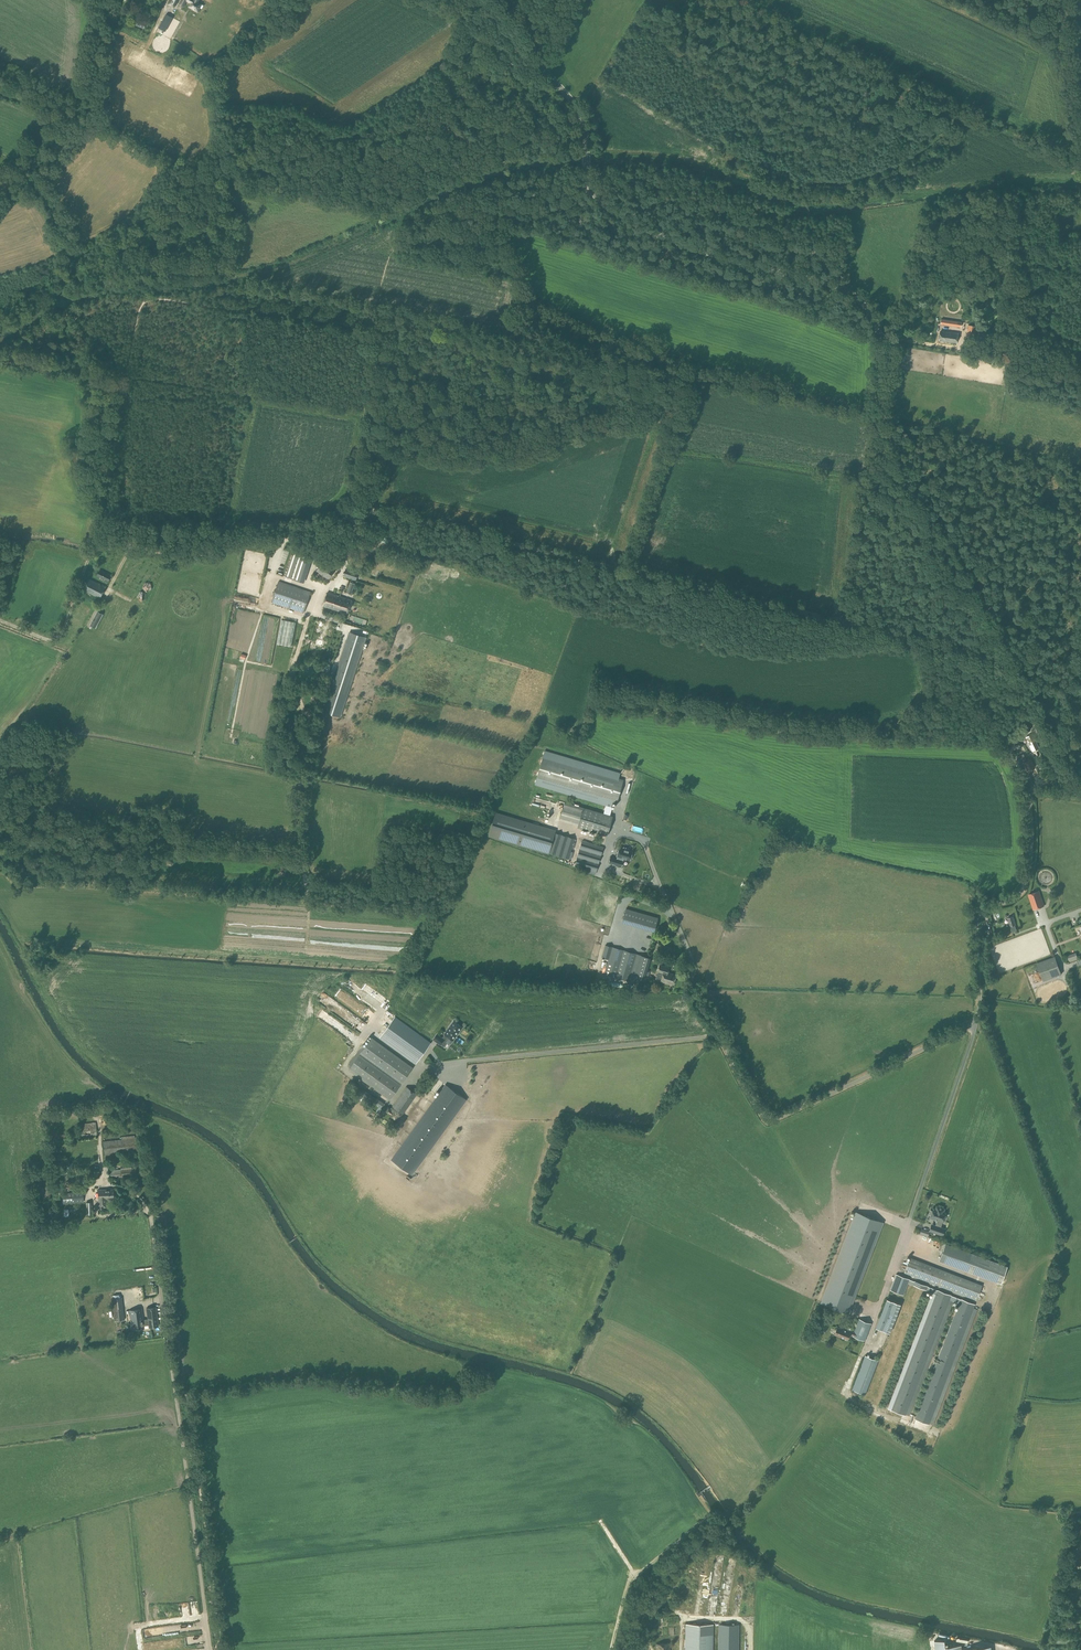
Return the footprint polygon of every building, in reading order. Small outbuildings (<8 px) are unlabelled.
[(186,3),(187,1),(191,3),(190,5),(194,8),(193,10),(198,13),(200,9),(200,8),(202,4),(199,3),(200,1),(199,1),(199,0),(181,0),(186,3)] [(179,21),(183,12),(178,9),(173,18),(179,21)] [(165,31),(172,17),(166,14),(159,28),(165,31)] [(144,29),(146,24),(138,21),(136,26),(144,29)] [(962,322),(941,319),(940,324),(961,327),(962,322)] [(975,339),(977,326),(968,325),(966,337),(975,339)] [(950,333),(940,332),(939,340),(949,341),(949,342),(956,343),(957,333),(950,332),(950,333)] [(289,578),(294,579),(303,553),(298,551),(289,578)] [(329,580),(336,569),(323,562),(316,571),(329,580)] [(98,567),(91,579),(107,587),(113,575),(98,567)] [(358,573),(346,568),(343,576),(356,580),(358,573)] [(89,577),(83,586),(97,597),(104,589),(89,577)] [(272,602),(294,610),(304,613),(311,592),(279,581),(272,602)] [(351,594),(355,584),(350,582),(346,593),(351,594)] [(145,598),(146,591),(138,590),(137,599),(140,600),(140,598),(145,598)] [(347,614),(352,600),(328,592),(323,606),(347,614)] [(90,605),(93,599),(84,595),(81,601),(90,605)] [(96,628),(103,614),(98,611),(90,625),(96,628)] [(293,619),(301,621),(302,614),(295,612),(293,619)] [(131,613),(120,639),(125,641),(136,615),(131,613)] [(296,622),(282,619),(277,644),(291,647),(296,622)] [(329,624),(327,624),(326,628),(334,630),(335,622),(330,620),(329,624)] [(333,660),(336,661),(346,629),(359,633),(359,632),(364,633),(365,629),(344,622),(333,660)] [(366,637),(350,632),(323,714),(339,719),(366,637)] [(1030,730),(1026,721),(1020,724),(1024,733),(1030,730)] [(1039,748),(1032,734),(1026,737),(1029,742),(1028,743),(1029,743),(1030,745),(1029,745),(1030,745),(1033,751),(1039,748)] [(547,751),(545,756),(621,779),(622,773),(547,751)] [(624,780),(543,756),(536,779),(617,803),(624,780)] [(1033,764),(1031,759),(1022,763),(1025,767),(1026,767),(1028,770),(1034,768),(1032,765),(1033,764)] [(546,809),(548,803),(535,798),(532,804),(540,807),(546,809)] [(560,819),(578,825),(578,827),(607,836),(613,817),(584,807),(583,810),(564,804),(560,819)] [(556,830),(496,812),(489,836),(549,854),(549,853),(548,853),(555,832),(556,830)] [(575,839),(555,832),(548,853),(569,859),(569,858),(572,859),(574,852),(572,851),(575,839)] [(604,847),(582,840),(575,865),(587,869),(587,872),(596,874),(604,847)] [(624,858),(630,860),(633,851),(629,850),(630,849),(624,847),(623,848),(619,847),(617,856),(618,856),(617,858),(611,856),(609,862),(622,866),(624,860),(623,860),(624,858)] [(1051,875),(1042,870),(1037,878),(1046,884),(1051,875)] [(1033,910),(1041,907),(1045,906),(1039,890),(1027,894),(1033,910)] [(658,917),(626,908),(622,923),(654,932),(658,917)] [(1013,916),(1008,918),(1013,932),(1017,931),(1015,925),(1016,925),(1013,916)] [(649,939),(652,932),(635,927),(633,935),(636,936),(634,941),(639,942),(639,945),(647,947),(649,942),(647,942),(644,941),(645,938),(649,939)] [(605,945),(602,958),(607,959),(606,963),(607,963),(604,974),(629,981),(636,954),(605,945)] [(630,981),(637,984),(638,979),(645,981),(651,958),(641,955),(640,959),(637,958),(630,981)] [(1062,974),(1055,956),(1037,963),(1044,981),(1062,974)] [(663,974),(661,981),(664,981),(664,982),(670,984),(670,983),(674,984),(676,975),(668,973),(669,967),(660,964),(658,972),(663,974)] [(334,994),(338,998),(343,993),(339,989),(334,994)] [(420,1058),(431,1042),(395,1016),(384,1032),(420,1058)] [(356,1029),(361,1020),(357,1018),(352,1027),(356,1029)] [(437,1034),(433,1039),(440,1045),(444,1040),(447,1042),(450,1038),(453,1040),(463,1027),(454,1020),(444,1034),(445,1034),(443,1038),(437,1034)] [(366,1041),(347,1070),(391,1100),(409,1070),(366,1041)] [(467,1100),(445,1084),(391,1159),(413,1175),(467,1100)] [(384,1103),(359,1086),(355,1092),(371,1103),(372,1101),(381,1108),(384,1103)] [(392,1107),(391,1108),(389,1106),(385,1111),(399,1120),(403,1114),(404,1115),(418,1094),(406,1086),(392,1107)] [(97,1135),(96,1124),(77,1126),(79,1137),(97,1135)] [(84,1146),(93,1145),(92,1137),(86,1138),(87,1142),(84,1142),(84,1146)] [(136,1138),(102,1141),(104,1155),(137,1152),(136,1138)] [(136,1164),(122,1165),(123,1169),(110,1170),(111,1178),(142,1175),(141,1167),(136,1167),(136,1164)] [(35,1223),(44,1221),(42,1198),(56,1196),(56,1199),(58,1198),(58,1206),(63,1205),(63,1204),(83,1202),(82,1192),(63,1193),(62,1180),(55,1181),(55,1182),(50,1183),(49,1174),(33,1176),(35,1197),(33,1197),(35,1223)] [(113,1198),(113,1189),(98,1190),(98,1199),(99,1199),(99,1207),(106,1207),(106,1198),(113,1198)] [(861,1201),(851,1204),(853,1211),(863,1209),(861,1201)] [(933,1232),(942,1235),(945,1229),(941,1227),(943,1222),(945,1215),(943,1214),(945,1209),(937,1206),(935,1211),(932,1210),(931,1210),(929,1214),(931,1215),(930,1217),(938,1220),(936,1225),(935,1225),(933,1232)] [(856,1212),(848,1234),(821,1303),(848,1313),(883,1222),(856,1212)] [(167,1223),(166,1214),(156,1216),(158,1224),(167,1223)] [(1008,1267),(972,1253),(945,1243),(939,1261),(1001,1284),(1008,1267)] [(983,1285),(910,1257),(904,1272),(977,1300),(983,1285)] [(890,1290),(904,1295),(908,1283),(913,1285),(915,1281),(910,1279),(896,1274),(890,1290)] [(914,1394),(950,1299),(959,1303),(961,1299),(952,1296),(952,1295),(937,1290),(935,1294),(897,1394),(891,1410),(906,1416),(914,1394)] [(125,1320),(122,1297),(112,1298),(114,1321),(125,1320)] [(890,1333),(901,1304),(886,1299),(876,1327),(890,1333)] [(941,1394),(976,1305),(961,1299),(959,1303),(924,1394),(915,1419),(930,1424),(941,1394)] [(158,1324),(156,1307),(146,1308),(147,1319),(143,1320),(141,1309),(130,1310),(130,1311),(130,1313),(132,1329),(144,1328),(144,1326),(148,1325),(149,1328),(154,1327),(158,1326),(158,1324)] [(858,1318),(852,1336),(865,1341),(872,1324),(858,1318)] [(825,1332),(829,1323),(823,1320),(819,1330),(825,1332)] [(845,1329),(845,1330),(837,1327),(835,1334),(848,1339),(851,1331),(845,1329)] [(852,1389),(865,1394),(878,1360),(865,1355),(852,1389)] [(666,1574),(660,1567),(645,1580),(650,1587),(666,1574)] [(199,1620),(170,1624),(171,1631),(200,1627),(199,1620)] [(685,1649),(713,1649),(714,1624),(686,1623),(685,1649)] [(739,1624),(719,1624),(718,1649),(739,1649),(739,1624)] [(1072,1634),(1064,1634),(1056,1634),(1056,1643),(1072,1643),(1072,1634)] [(636,1649),(645,1649),(647,1642),(638,1640),(636,1649)]
